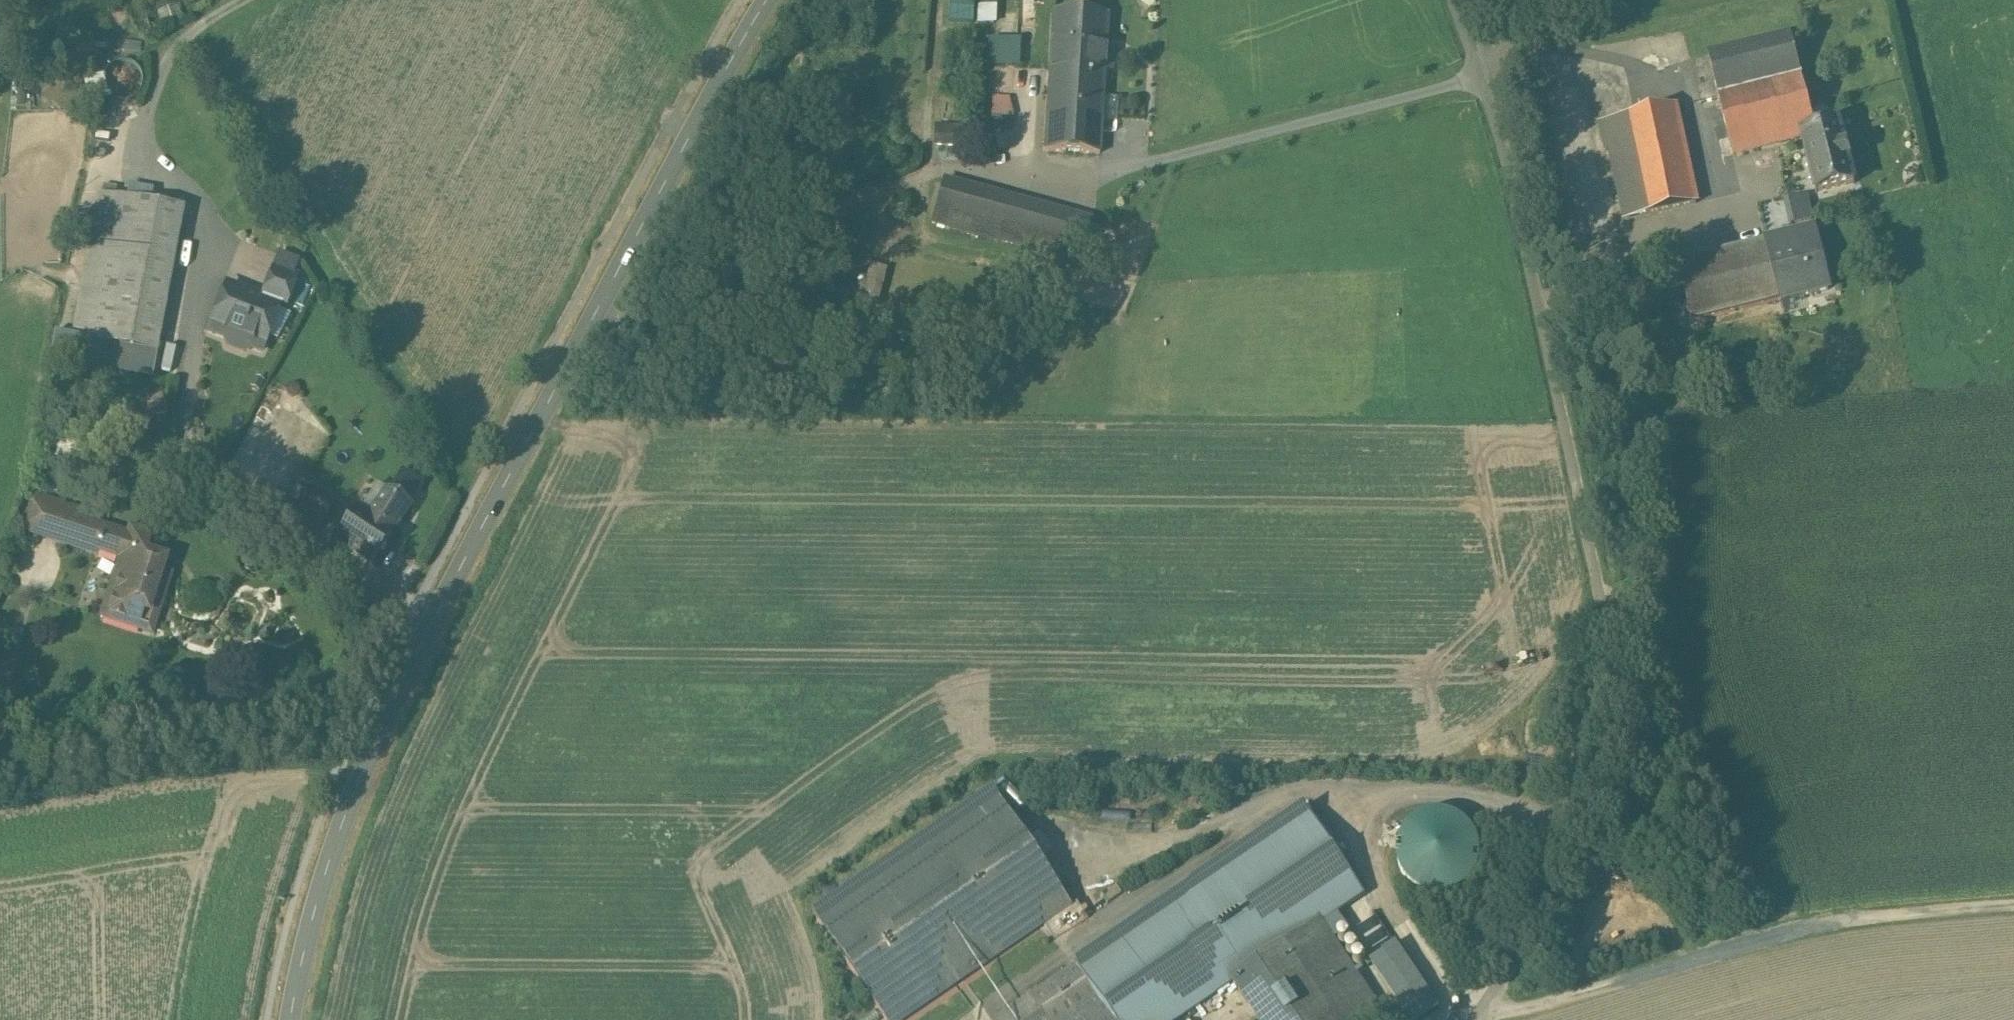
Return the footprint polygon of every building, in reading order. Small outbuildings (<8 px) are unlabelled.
[(952,18),(979,19),(979,0),(952,0),(952,18)] [(981,21),(1001,21),(1001,2),(981,2),(981,21)] [(1053,13),(1050,71),(1103,74),(1103,69),(1111,69),(1112,51),(1104,50),(1106,16),(1053,13)] [(1790,32),(1707,53),(1733,152),(1801,135),(1800,133),(1815,129),(1790,32)] [(1026,64),(1026,36),(994,35),(994,63),(1026,64)] [(116,69),(117,88),(139,87),(138,68),(116,69)] [(1050,71),(1045,150),(1099,153),(1103,74),(1050,71)] [(1014,128),(1015,95),(995,94),(995,127),(1014,128)] [(1675,105),(1599,121),(1605,149),(1610,148),(1625,217),(1696,202),(1675,105)] [(939,142),(957,143),(957,123),(940,122),(939,142)] [(1800,133),(1801,135),(1816,191),(1854,181),(1839,123),(1815,129),(1800,133)] [(1092,219),(943,179),(932,221),(1081,260),(1092,219)] [(184,205),(101,190),(75,333),(158,348),(184,205)] [(1786,195),(1789,217),(1816,213),(1812,190),(1786,195)] [(1813,227),(1677,260),(1691,318),(1827,285),(1813,227)] [(275,266),(263,297),(279,303),(279,305),(285,307),(297,274),(275,266)] [(263,297),(227,283),(210,327),(262,347),(279,305),(279,303),(263,297)] [(160,366),(171,368),(174,346),(163,344),(160,366)] [(150,400),(151,412),(169,411),(169,399),(150,400)] [(311,488),(299,507),(322,522),(335,503),(311,488)] [(356,507),(335,538),(372,563),(393,532),(391,530),(409,504),(387,489),(369,516),(356,507)] [(27,526),(97,549),(105,526),(97,524),(100,515),(37,495),(27,526)] [(105,526),(97,549),(120,557),(101,614),(144,628),(157,590),(162,591),(167,575),(162,573),(167,559),(147,552),(152,535),(131,528),(128,534),(105,526)] [(814,914),(886,1019),(900,1019),(1069,904),(993,792),(814,914)] [(1076,964),(1114,1019),(1174,1019),(1232,980),(1322,919),(1363,892),(1306,808),(1076,964)] [(1411,887),(1481,886),(1480,810),(1410,812),(1411,887)] [(1232,980),(1259,1019),(1389,1019),(1390,1019),(1322,919),(1232,980)] [(1076,964),(994,1019),(1114,1019),(1076,964)]
